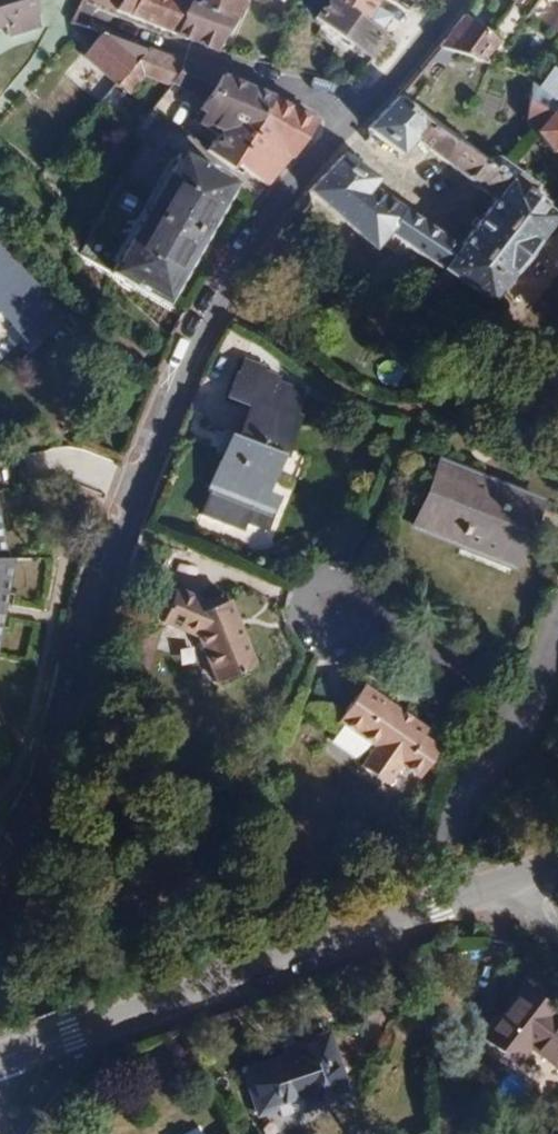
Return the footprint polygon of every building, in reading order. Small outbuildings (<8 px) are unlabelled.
[(36,0),(0,0),(0,19),(6,18),(11,31),(43,21),(36,0)] [(179,0),(84,0),(83,1),(174,33),(188,3),(179,0)] [(235,18),(213,11),(217,0),(197,0),(198,0),(196,5),(188,3),(174,33),(220,49),(235,18)] [(243,0),(217,0),(213,11),(235,18),(243,0)] [(384,35),(361,19),(334,0),(328,0),(317,21),(365,57),(384,35)] [(361,19),(376,0),(334,0),(361,19)] [(471,0),(464,0),(442,27),(486,46),(502,28),(471,0)] [(554,51),(541,68),(557,72),(557,54),(554,51)] [(188,89),(204,70),(179,61),(161,83),(188,89)] [(541,68),(531,64),(532,104),(557,125),(557,72),(541,68)] [(227,160),(270,96),(262,91),(215,74),(194,112),(221,130),(209,149),(227,160)] [(387,178),(393,170),(350,139),(316,177),(383,228),(393,216),(496,293),(557,211),(557,200),(537,183),(545,173),(500,138),(492,148),(403,78),(372,113),(416,146),(426,134),(523,210),(489,256),(387,178)] [(140,142),(74,254),(159,304),(228,186),(173,154),(170,160),(140,142)] [(247,202),(265,178),(247,164),(229,188),(247,202)] [(0,230),(0,304),(28,339),(64,308),(0,230)] [(276,462),(297,405),(295,404),(303,380),(291,375),(292,371),(279,367),(281,363),(264,355),(266,352),(243,343),(227,383),(251,392),(239,425),(230,422),(211,474),(214,475),(206,497),(247,512),(251,502),(273,510),(284,477),(264,470),(268,459),(276,462)] [(528,545),(549,491),(450,451),(424,514),(470,533),(474,523),(528,545)] [(528,545),(474,523),(470,533),(524,555),(528,545)] [(259,654),(230,588),(225,591),(223,586),(212,592),(176,577),(162,612),(198,626),(219,671),(259,654)] [(423,761),(445,727),(436,721),(439,717),(364,667),(338,706),(378,733),(367,749),(394,767),(405,750),(423,761)] [(556,1013),(557,1010),(557,1007),(525,981),(484,1032),(512,1056),(527,1038),(557,1063),(557,1015),(556,1013)] [(350,1084),(331,1022),(299,1032),(302,1042),(247,1060),(261,1103),(327,1082),(330,1090),(350,1084)]
